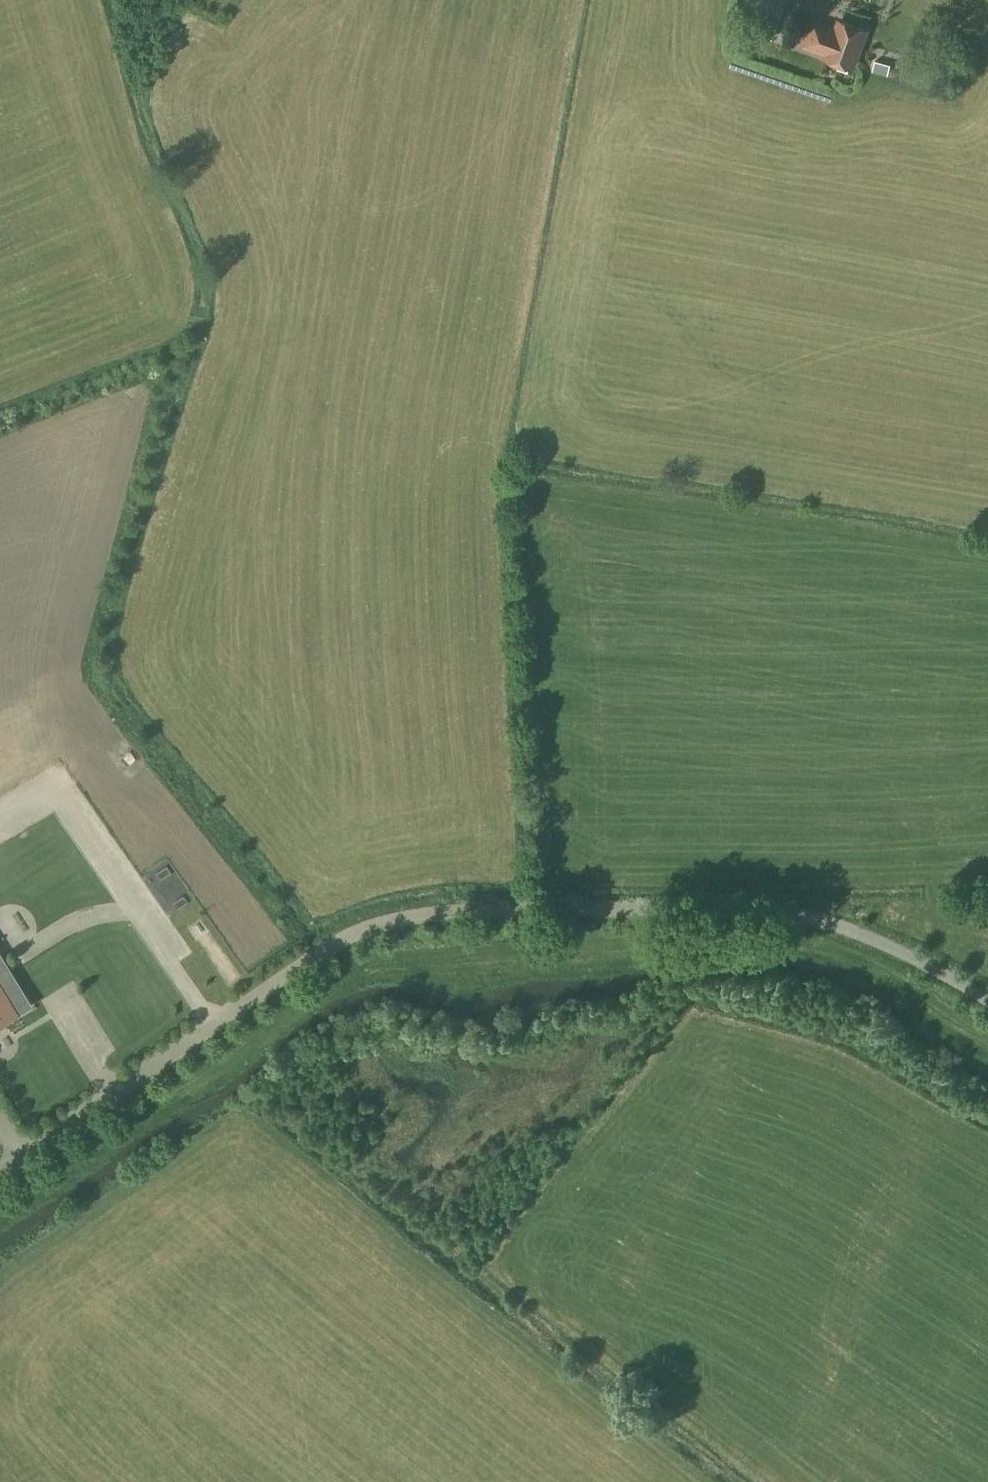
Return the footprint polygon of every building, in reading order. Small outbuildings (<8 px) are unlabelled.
[(836,29),(812,20),(803,46),(827,55),(825,58),(852,68),(866,30),(839,21),(836,29)] [(888,76),(891,64),(874,60),(871,71),(888,76)] [(16,1014),(31,1005),(0,954),(0,1024),(16,1014)]
